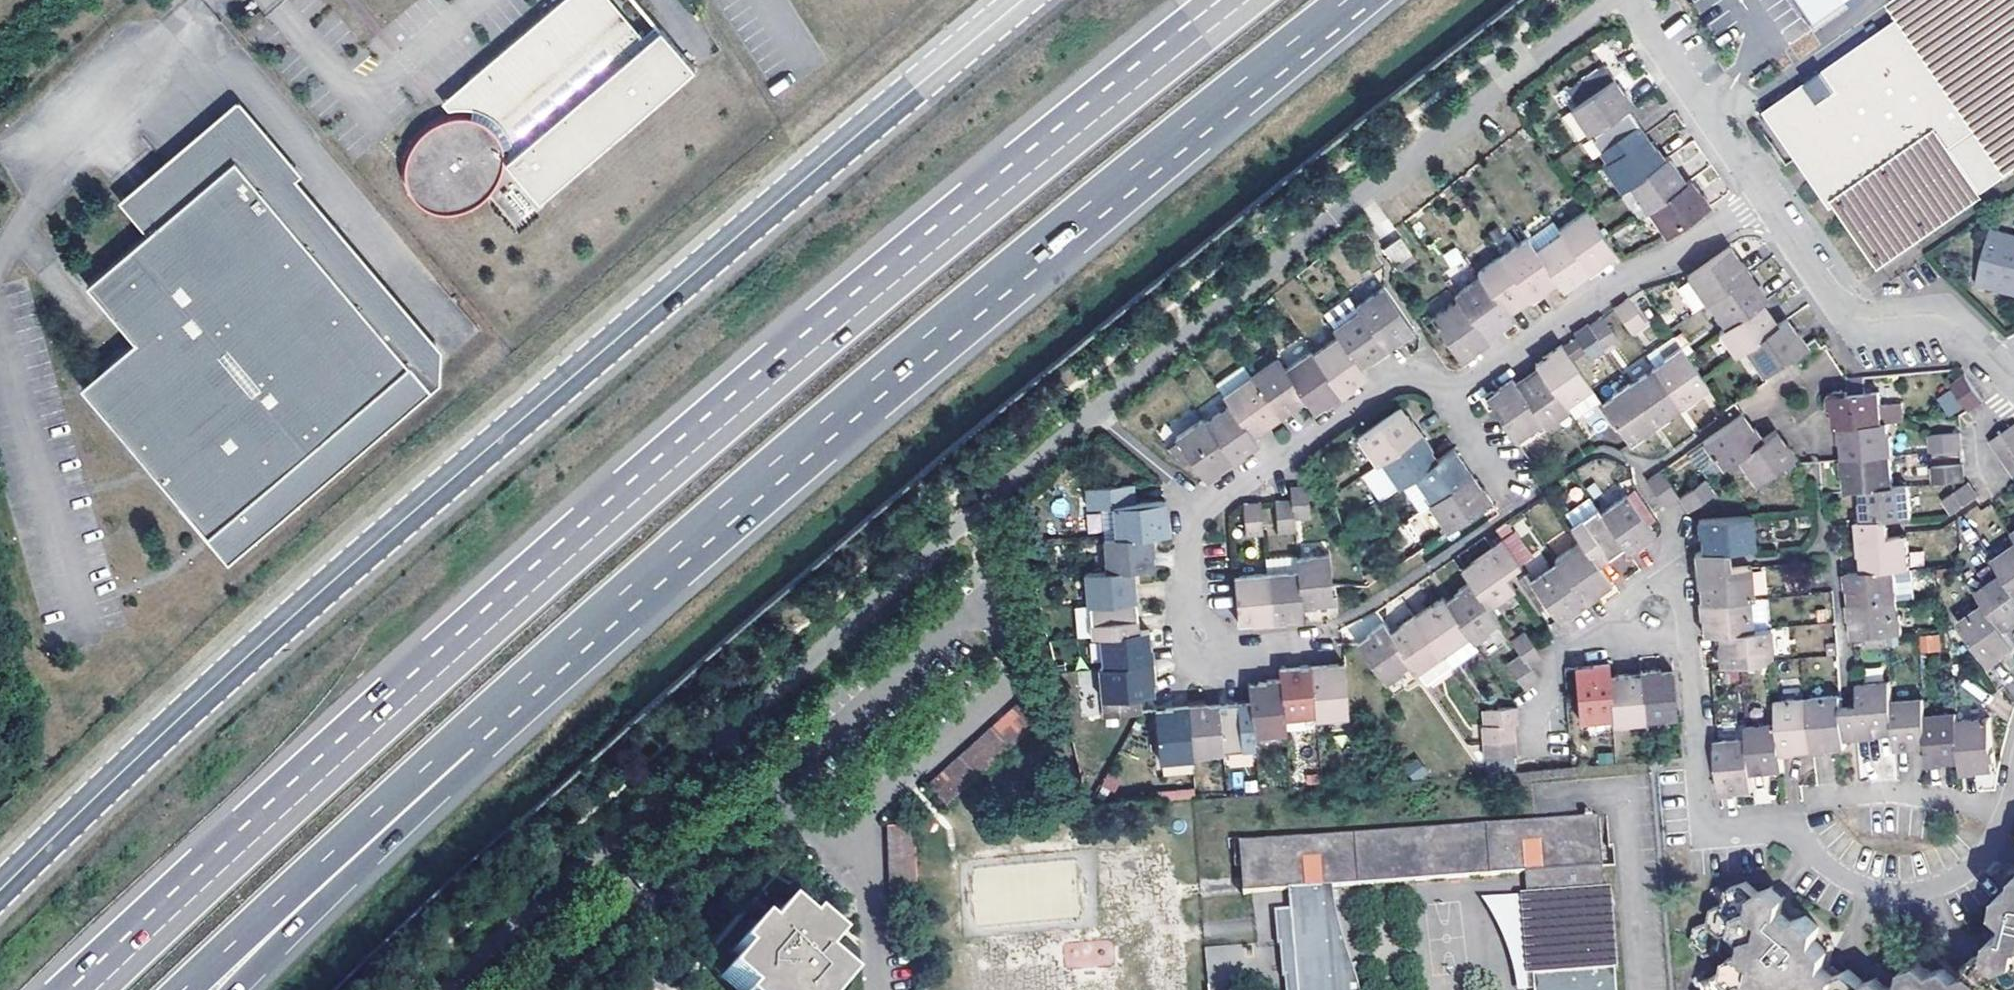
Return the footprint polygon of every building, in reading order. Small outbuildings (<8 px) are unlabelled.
[(466,85),(499,124),(496,127),(492,124),(485,119),(478,115),(472,113),(470,122),(458,118),(454,117),(444,117),(437,119),(427,122),(420,126),(414,130),(410,135),(404,144),(401,151),(398,161),(398,168),(400,183),(402,189),(407,199),(417,209),(423,213),(433,218),(447,220),(458,220),(465,218),(472,215),(478,212),(488,202),(496,190),(499,179),(500,172),(504,169),(536,208),(693,76),(659,36),(624,65),(603,39),(618,26),(596,0),(568,0),(466,85)] [(2013,168),(2013,0),(1895,0),(1910,21),(1854,60),(1863,73),(1839,89),(1830,77),(1829,75),(1811,88),(1812,89),(1821,102),(1817,105),(1807,92),(1804,86),(1797,91),(1769,110),(1773,115),(1801,155),(1818,179),(1826,173),(1844,198),(1836,203),(1878,263),(1879,262),(1981,191),(1950,147),(1982,125),(2012,169),(2013,168)] [(1816,23),(1849,0),(1801,0),(1816,23)] [(1830,77),(1839,89),(1863,73),(1854,60),(1830,77)] [(1769,64),(1763,68),(1766,72),(1772,67),(1769,64)] [(1568,93),(1576,104),(1613,78),(1605,67),(1568,93)] [(1589,135),(1628,108),(1634,103),(1626,90),(1623,92),(1613,78),(1576,104),(1570,108),(1589,135)] [(466,85),(439,107),(444,112),(449,111),(453,111),(457,111),(462,111),(466,112),(470,113),(472,113),(478,115),(485,119),(492,124),(496,127),(499,124),(466,85)] [(1821,102),(1812,89),(1807,92),(1817,105),(1821,102)] [(379,392),(400,417),(436,387),(438,355),(294,184),(299,179),(236,104),(120,201),(148,234),(232,163),(405,370),(379,392)] [(1589,135),(1606,161),(1645,134),(1628,108),(1589,135)] [(1620,191),(1664,161),(1645,134),(1606,161),(1602,164),(1620,191)] [(1664,161),(1620,191),(1637,216),(1646,209),(1685,183),(1668,158),(1664,161)] [(78,390),(224,564),(400,417),(379,392),(405,370),(232,163),(148,234),(84,288),(132,344),(78,390)] [(1646,209),(1664,235),(1708,205),(1693,184),(1690,180),(1685,183),(1646,209)] [(1585,210),(1560,228),(1589,270),(1612,255),(1615,253),(1585,210)] [(1589,270),(1560,228),(1553,220),(1526,238),(1556,280),(1562,289),(1585,273),(1589,270)] [(1991,233),(2013,239),(2013,235),(1992,229),(1991,233)] [(1991,233),(1978,280),(1986,283),(1985,287),(2013,295),(2013,239),(1991,233)] [(1394,262),(1411,250),(1400,235),(1384,247),(1394,262)] [(1501,254),(1531,297),(1552,283),(1556,280),(1526,238),(1501,254)] [(1435,241),(1427,247),(1434,258),(1441,254),(1437,248),(1439,246),(1435,241)] [(1705,303),(1709,301),(1750,272),(1734,249),(1731,245),(1687,276),(1705,303)] [(1456,247),(1443,255),(1453,271),(1465,263),(1456,247)] [(1415,257),(1411,250),(1394,262),(1398,269),(1415,257)] [(1481,275),(1508,313),(1523,302),(1531,297),(1501,254),(1478,270),(1481,275)] [(1750,272),(1709,301),(1727,327),(1762,303),(1767,298),(1750,272)] [(1455,293),(1458,298),(1484,336),(1507,321),(1511,318),(1508,313),(1481,275),(1455,293)] [(1679,288),(1690,313),(1701,309),(1690,283),(1679,288)] [(1383,286),(1356,304),(1386,347),(1408,333),(1413,329),(1383,286)] [(1339,335),(1361,366),(1370,359),(1371,361),(1383,353),(1388,350),(1386,347),(1356,304),(1350,296),(1324,314),(1339,335)] [(1458,298),(1432,317),(1461,360),(1483,344),(1488,341),(1484,336),(1458,298)] [(1628,298),(1613,308),(1631,334),(1645,324),(1628,298)] [(1735,355),(1745,348),(1778,325),(1762,303),(1727,327),(1719,333),(1735,355)] [(1619,342),(1602,316),(1588,326),(1605,349),(1606,351),(1619,342)] [(1764,375),(1790,356),(1796,351),(1808,342),(1799,331),(1797,332),(1791,323),(1788,318),(1778,325),(1745,348),(1764,375)] [(1576,337),(1580,342),(1585,350),(1591,358),(1605,349),(1588,326),(1587,324),(1574,333),(1576,337)] [(1313,353),(1341,393),(1362,378),(1367,374),(1361,366),(1339,335),(1313,353)] [(1646,355),(1655,367),(1681,404),(1682,407),(1695,398),(1693,396),(1709,385),(1674,336),(1646,355)] [(1564,346),(1566,351),(1580,342),(1576,337),(1564,346)] [(1566,351),(1572,359),(1585,350),(1580,342),(1566,351)] [(1796,351),(1798,355),(1811,346),(1808,342),(1796,351)] [(1537,367),(1565,406),(1591,388),(1572,359),(1566,351),(1564,346),(1562,344),(1540,360),(1535,363),(1537,367)] [(1310,349),(1283,368),(1304,397),(1314,412),(1335,397),(1341,393),(1313,353),(1310,349)] [(1798,355),(1796,351),(1790,356),(1792,360),(1798,355)] [(1251,377),(1278,415),(1299,401),(1304,397),(1283,368),(1277,359),(1251,377)] [(1525,376),(1515,383),(1542,423),(1545,427),(1568,411),(1565,406),(1537,367),(1525,376)] [(1630,385),(1656,422),(1681,404),(1655,367),(1630,385)] [(1984,401),(1965,376),(1951,387),(1969,411),(1984,401)] [(1231,404),(1251,433),(1272,419),(1278,415),(1251,377),(1224,396),(1231,404)] [(1870,400),(1868,377),(1859,378),(1861,400),(1870,400)] [(1486,397),(1515,441),(1542,423),(1515,383),(1512,379),(1490,394),(1486,397)] [(1613,396),(1602,403),(1629,443),(1642,434),(1641,433),(1656,422),(1630,385),(1629,383),(1612,395),(1613,396)] [(1850,401),(1849,390),(1845,390),(1834,391),(1830,396),(1830,397),(1831,410),(1835,410),(1837,428),(1840,427),(1887,424),(1903,422),(1902,410),(1881,412),(1879,399),(1870,400),(1861,400),(1850,401)] [(1205,422),(1232,462),(1253,447),(1258,443),(1251,433),(1231,404),(1205,422)] [(1401,406),(1358,435),(1376,464),(1380,461),(1421,431),(1413,419),(1411,420),(1404,410),(1401,406)] [(1587,437),(1611,427),(1603,407),(1579,416),(1587,437)] [(1714,455),(1721,466),(1736,456),(1762,438),(1755,427),(1753,428),(1745,417),(1742,413),(1701,442),(1711,456),(1714,455)] [(1205,422),(1202,419),(1176,437),(1208,481),(1219,473),(1218,471),(1227,465),(1232,462),(1205,422)] [(1999,454),(2013,444),(2013,423),(1990,441),(1999,454)] [(1844,453),(1845,458),(1891,454),(1893,454),(1892,439),(1889,439),(1887,424),(1840,427),(1841,442),(1843,443),(1844,453)] [(1762,438),(1736,456),(1755,484),(1794,457),(1778,434),(1774,429),(1762,438)] [(1380,461),(1398,487),(1403,483),(1437,459),(1431,449),(1432,447),(1425,436),(1421,431),(1380,461)] [(1930,435),(1931,451),(1962,448),(1961,432),(1930,435)] [(2008,467),(2013,463),(2013,444),(1999,454),(2008,467)] [(1428,503),(1471,473),(1456,451),(1453,448),(1437,459),(1403,483),(1421,508),(1428,503)] [(1862,491),(1894,488),(1891,454),(1845,458),(1848,492),(1862,491)] [(1378,500),(1398,487),(1380,461),(1376,464),(1360,475),(1378,500)] [(1934,484),(1965,480),(1964,464),(1932,467),(1934,484)] [(1664,505),(1678,496),(1661,471),(1647,480),(1664,505)] [(1475,478),(1471,473),(1428,503),(1446,529),(1489,499),(1475,478)] [(1714,492),(1704,478),(1678,496),(1688,510),(1714,492)] [(1943,500),(1952,514),(1979,495),(1970,482),(1943,500)] [(1105,538),(1153,535),(1168,534),(1168,528),(1166,501),(1135,503),(1133,485),(1087,489),(1088,508),(1081,508),(1083,540),(1105,538)] [(1291,499),(1293,520),(1310,518),(1308,486),(1290,488),(1291,499)] [(1862,491),(1865,523),(1889,520),(1912,518),(1909,486),(1894,488),(1862,491)] [(1600,512),(1623,546),(1627,551),(1636,545),(1637,546),(1650,537),(1654,534),(1626,494),(1600,512)] [(1562,514),(1581,541),(1597,564),(1619,549),(1623,546),(1600,512),(1588,495),(1562,514)] [(1291,499),(1275,501),(1279,533),(1294,532),(1293,520),(1291,499)] [(1261,503),(1245,504),(1247,534),(1264,533),(1261,503)] [(1751,515),(1698,519),(1698,527),(1698,535),(1701,535),(1702,552),(1728,550),(1754,548),(1751,515)] [(1889,520),(1865,523),(1860,523),(1861,540),(1890,537),(1889,520)] [(1516,531),(1503,540),(1519,564),(1532,556),(1516,531)] [(1267,536),(1268,550),(1292,547),(1290,533),(1267,536)] [(1154,539),(1153,535),(1105,538),(1107,569),(1134,567),(1153,566),(1152,553),(1155,552),(1154,539)] [(1863,572),(1895,569),(1910,567),(1907,536),(1890,537),(1861,540),(1863,572)] [(1519,564),(1503,540),(1488,550),(1504,574),(1519,564)] [(1557,563),(1584,602),(1606,586),(1610,583),(1597,564),(1581,541),(1554,559),(1557,563)] [(1504,574),(1488,550),(1461,569),(1470,582),(1488,608),(1515,589),(1504,574)] [(1729,561),(1728,550),(1702,552),(1698,553),(1698,564),(1699,570),(1730,568),(1729,561)] [(1996,563),(2005,575),(2013,587),(2013,550),(1996,563)] [(1296,559),(1301,607),(1317,606),(1316,602),(1334,601),(1330,556),(1296,559)] [(1296,559),(1266,561),(1268,574),(1271,620),(1296,617),(1302,617),(1301,607),(1296,559)] [(1557,563),(1531,581),(1558,620),(1580,605),(1584,602),(1557,563)] [(1701,603),(1751,598),(1754,598),(1751,566),(1730,568),(1699,570),(1700,584),(1701,603)] [(1089,603),(1137,599),(1134,573),(1134,567),(1107,569),(1086,571),(1089,603)] [(1852,603),(1897,600),(1895,569),(1863,572),(1849,573),(1851,599),(1852,603)] [(1234,577),(1238,623),(1264,620),(1271,620),(1268,574),(1234,577)] [(2013,626),(2013,587),(2005,575),(1978,594),(1987,606),(2005,632),(2013,626)] [(1462,592),(1447,602),(1470,636),(1474,642),(1490,632),(1489,629),(1498,623),(1488,608),(1470,582),(1460,589),(1462,592)] [(1443,596),(1416,614),(1443,654),(1470,636),(1447,602),(1443,596)] [(1704,634),(1717,633),(1753,630),(1751,598),(1701,603),(1703,629),(1704,634)] [(1093,635),(1102,634),(1140,630),(1137,604),(1137,599),(1089,603),(1089,604),(1093,635)] [(1854,633),(1855,637),(1902,633),(1900,615),(1898,615),(1897,600),(1852,603),(1849,603),(1851,619),(1853,619),(1854,633)] [(1078,636),(1093,635),(1089,604),(1076,605),(1078,636)] [(1991,669),(2013,653),(2013,646),(2005,632),(1987,606),(1960,624),(1991,669)] [(1416,614),(1389,632),(1411,662),(1417,672),(1443,654),(1416,614)] [(1400,669),(1411,662),(1389,632),(1383,622),(1371,630),(1373,632),(1357,643),(1385,683),(1402,672),(1400,669)] [(1102,634),(1105,665),(1151,661),(1149,636),(1148,629),(1140,630),(1102,634)] [(1719,662),(1719,667),(1773,661),(1771,629),(1753,630),(1717,633),(1719,662)] [(1543,656),(1525,630),(1510,640),(1520,655),(1528,666),(1543,656)] [(1918,636),(1919,654),(1942,652),(1940,634),(1918,636)] [(1524,690),(1538,680),(1528,666),(1520,655),(1506,664),(1524,690)] [(1151,661),(1105,665),(1100,665),(1104,713),(1142,710),(1140,695),(1154,694),(1152,668),(1151,661)] [(1349,718),(1344,664),(1338,665),(1312,667),(1316,715),(1315,721),(1349,718)] [(1610,676),(1609,664),(1584,666),(1577,667),(1580,719),(1612,718),(1610,676)] [(1283,718),(1316,715),(1312,667),(1285,669),(1279,670),(1280,678),(1283,718)] [(1640,672),(1640,674),(1644,720),(1678,718),(1675,671),(1660,672),(1660,670),(1646,671),(1640,672)] [(1617,676),(1610,676),(1612,718),(1613,722),(1644,720),(1640,674),(1617,676)] [(1285,734),(1283,718),(1280,678),(1266,679),(1266,681),(1254,682),(1249,683),(1250,701),(1253,737),(1285,734)] [(1858,684),(1860,705),(1863,736),(1869,735),(1894,733),(1892,704),(1890,681),(1858,684)] [(1841,695),(1809,698),(1813,750),(1839,748),(1846,748),(1845,737),(1842,707),(1841,695)] [(1022,698),(928,782),(946,803),(1040,719),(1022,698)] [(1777,700),(1779,723),(1782,755),(1796,754),(1796,752),(1808,751),(1813,750),(1809,698),(1777,700)] [(1219,703),(1223,750),(1254,748),(1253,737),(1250,701),(1225,703),(1219,703)] [(1923,701),(1892,704),(1894,733),(1896,750),(1922,748),(1927,747),(1924,718),(1923,701)] [(1188,706),(1192,753),(1223,750),(1219,703),(1194,706),(1188,706)] [(1842,707),(1845,737),(1854,736),(1863,736),(1860,705),(1851,706),(1842,707)] [(1161,708),(1156,709),(1160,761),(1192,758),(1192,753),(1188,706),(1161,708)] [(1486,709),(1488,726),(1513,724),(1518,723),(1516,706),(1486,709)] [(1924,718),(1927,747),(1928,764),(1955,762),(1960,761),(1957,720),(1956,715),(1924,718)] [(1990,717),(1957,720),(1960,761),(1962,772),(1989,770),(1994,770),(1990,717)] [(1748,726),(1749,737),(1752,773),(1784,771),(1782,755),(1779,723),(1748,726)] [(1482,726),(1483,741),(1514,739),(1513,724),(1488,726),(1482,726)] [(1752,773),(1749,737),(1716,741),(1721,793),(1749,791),(1753,791),(1752,773)] [(1514,739),(1483,741),(1484,758),(1515,756),(1514,739)] [(1150,791),(1151,802),(1195,798),(1194,788),(1150,791)] [(1324,888),(1524,873),(1535,872),(1536,896),(1526,896),(1532,975),(1610,970),(1609,952),(1614,952),(1610,907),(1605,907),(1599,817),(1592,817),(1592,813),(1585,813),(1585,818),(1240,845),(1243,894),(1253,894),(1289,891),(1305,890),(1324,888)] [(889,896),(916,895),(913,827),(887,828),(889,896)] [(1524,873),(1526,896),(1536,896),(1535,872),(1524,873)] [(2007,989),(2013,987),(2013,888),(2001,892),(1998,909),(2008,920),(2008,926),(2007,932),(1992,937),(1990,951),(1971,958),(1969,973),(1963,974),(1956,976),(1945,968),(1931,972),(1920,963),(1903,968),(1900,983),(1887,986),(1876,977),(1863,982),(1848,970),(1834,973),(1824,965),(1827,951),(1816,941),(1819,927),(1806,916),(1792,920),(1786,916),(1782,912),(1785,897),(1771,886),(1757,890),(1746,882),(1730,887),(1727,901),(1713,906),(1710,921),(1696,926),(1693,944),(1706,954),(1719,950),(1729,958),(1727,969),(1713,975),(1710,989),(1708,989),(2007,989)] [(1305,890),(1307,910),(1313,989),(1350,989),(1345,924),(1328,926),(1324,888),(1305,890)] [(1305,890),(1289,891),(1291,911),(1307,910),(1305,890)] [(781,909),(761,931),(755,927),(733,951),(739,957),(722,977),(736,989),(837,989),(844,983),(818,961),(828,949),(821,943),(781,909)] [(1307,910),(1291,911),(1275,912),(1278,946),(1280,946),(1283,979),(1285,978),(1286,989),(1313,989),(1307,910)]
